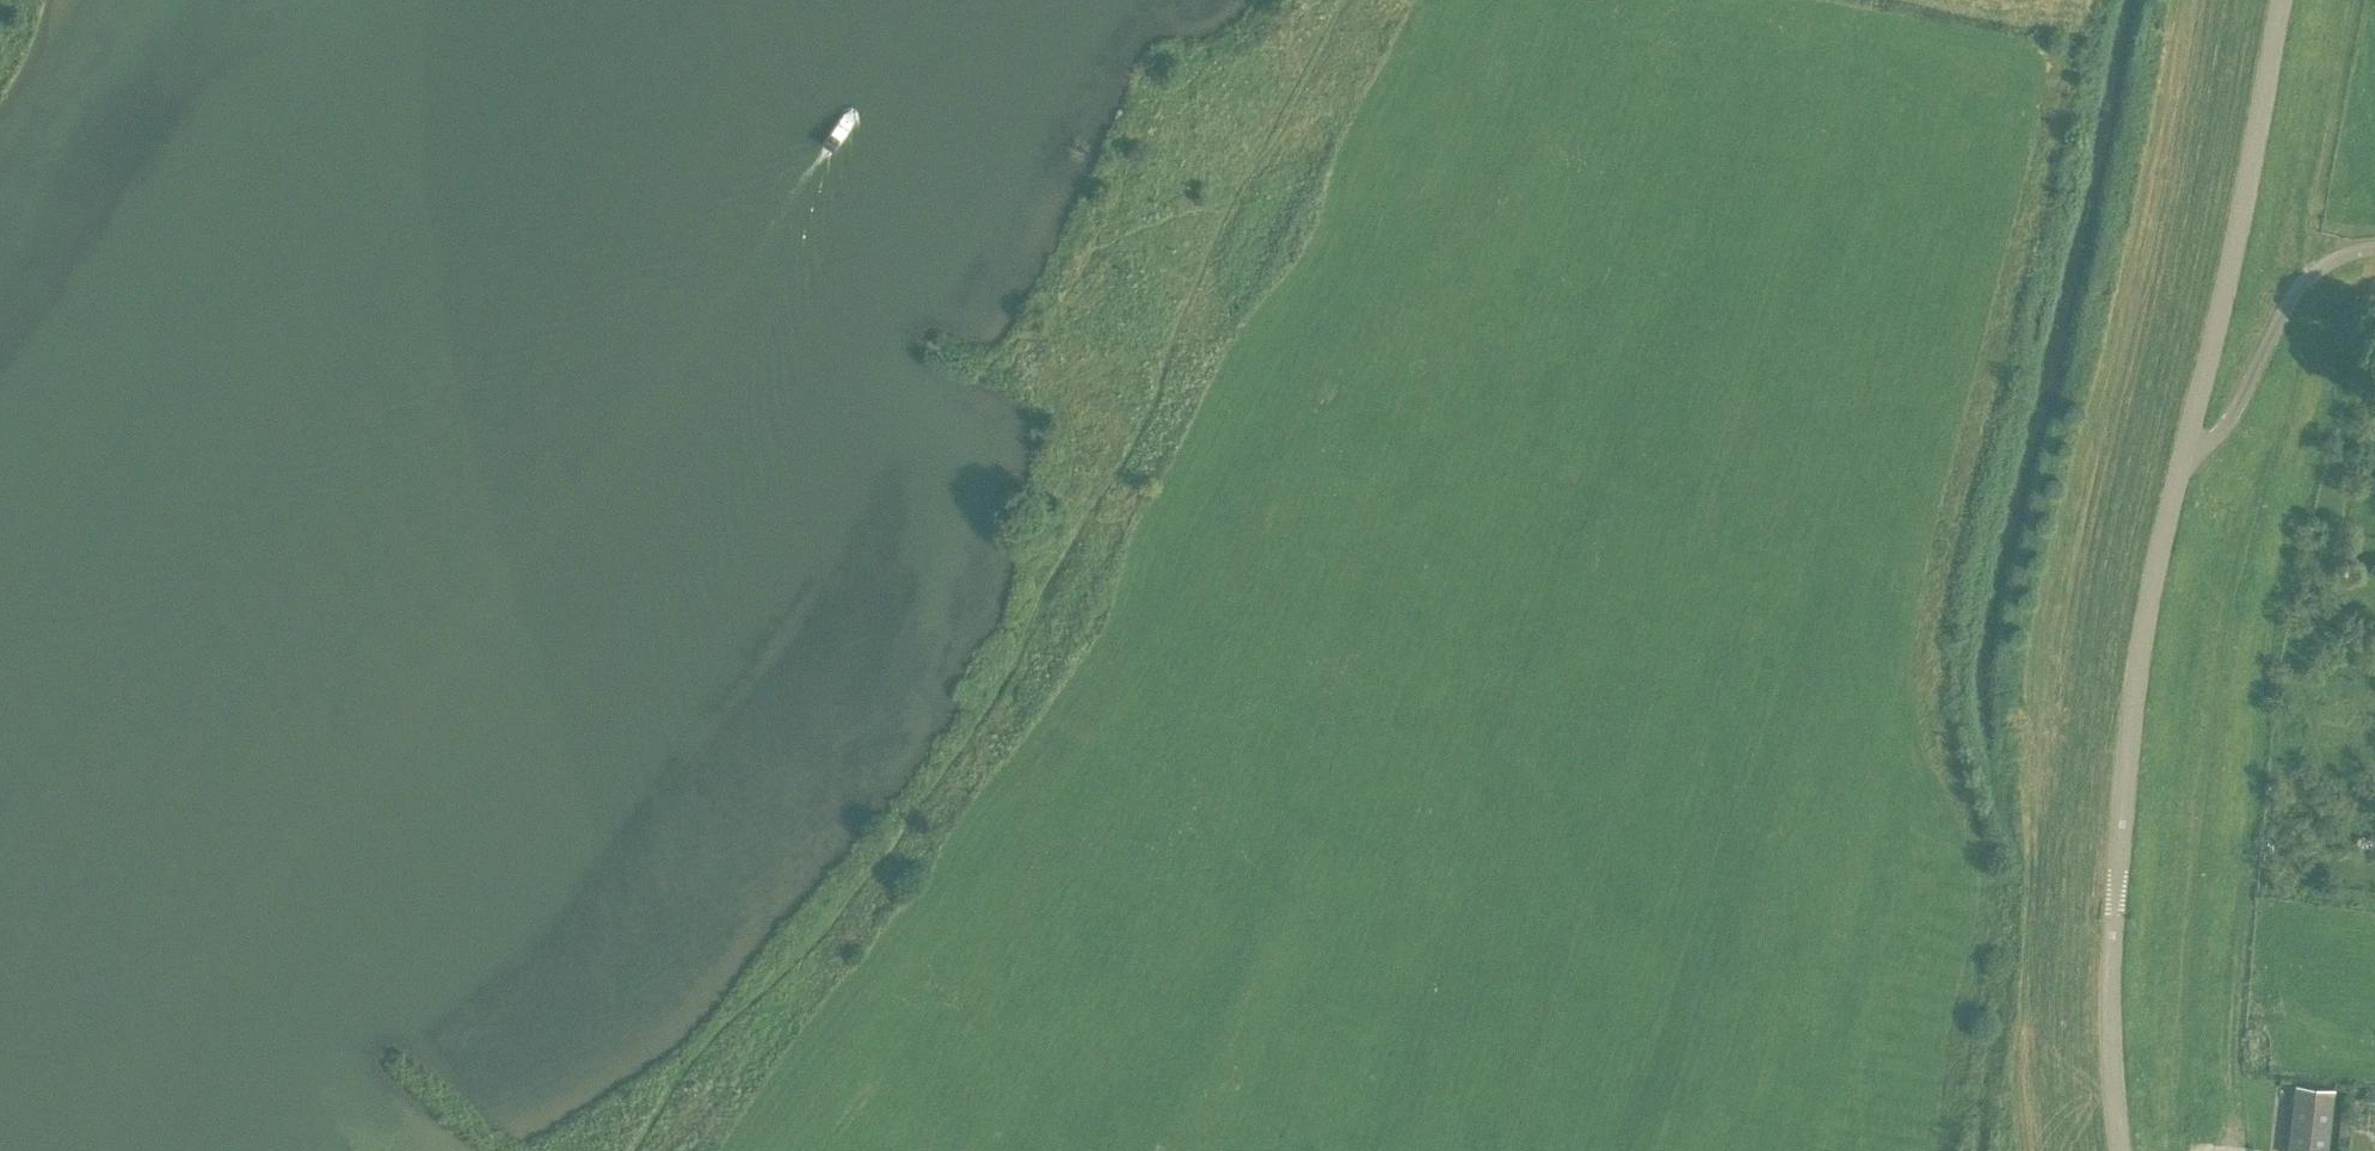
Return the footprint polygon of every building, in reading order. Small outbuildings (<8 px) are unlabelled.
[(2289,1150),(2329,1150),(2336,1087),(2296,1082),(2289,1150)]
